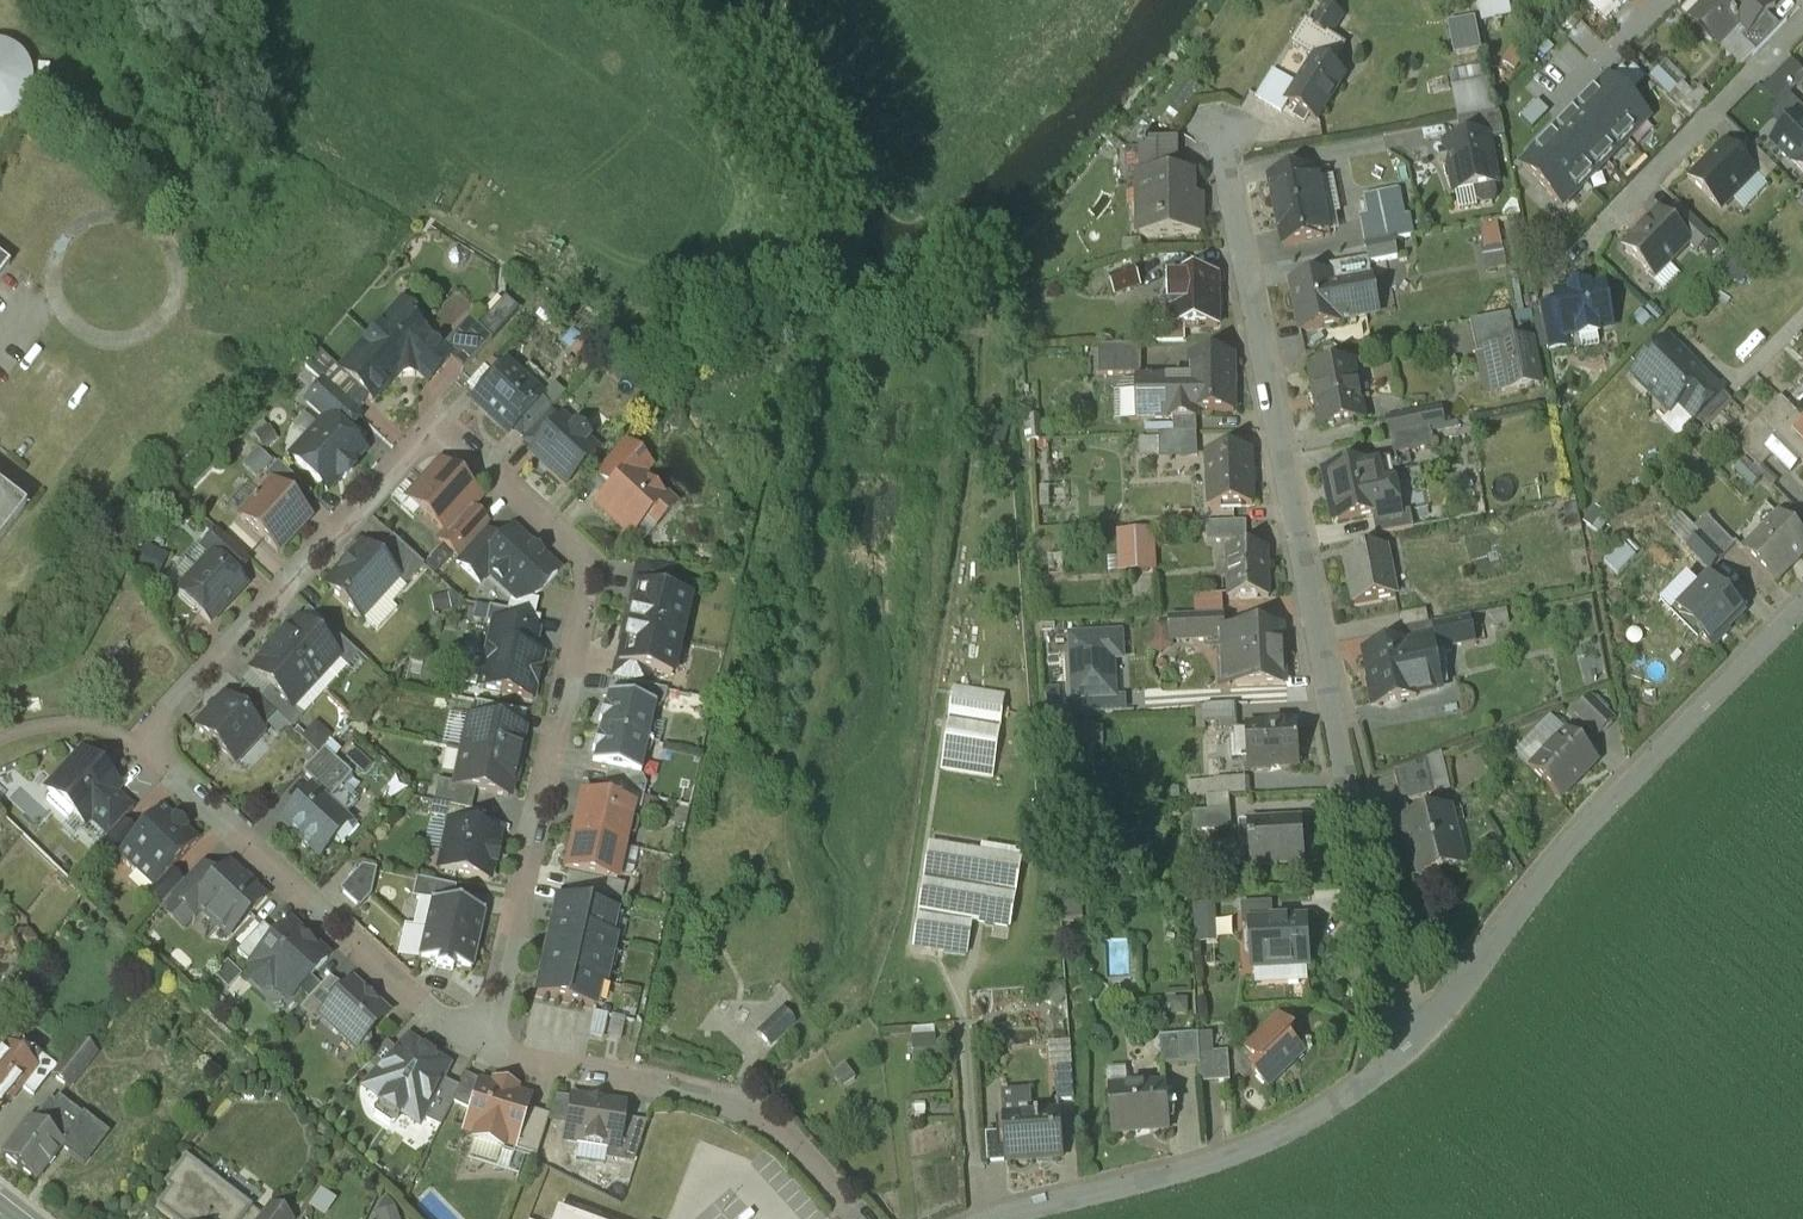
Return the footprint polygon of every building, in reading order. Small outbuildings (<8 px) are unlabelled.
[(1481,17),(1507,12),(1504,0),(1478,0),(1481,17)] [(1587,1),(1607,21),(1626,0),(1588,0),(1587,1)] [(1720,4),(1699,25),(1720,45),(1741,24),(1748,32),(1750,33),(1768,15),(1776,7),(1769,0),(1716,0),(1720,4)] [(1343,18),(1325,6),(1311,28),(1329,40),(1343,18)] [(1768,15),(1750,33),(1748,32),(1741,39),(1756,53),(1781,28),(1768,15)] [(1307,26),(1294,47),(1315,60),(1297,89),(1287,105),(1288,105),(1317,123),(1345,78),(1331,69),(1344,48),(1329,40),(1311,28),(1307,26)] [(0,48),(0,121),(1,121),(14,116),(24,106),(29,94),(31,80),(27,67),(18,57),(7,49),(0,48)] [(1627,72),(1641,86),(1648,78),(1634,65),(1628,72),(1627,72)] [(1450,74),(1458,121),(1496,114),(1487,67),(1450,74)] [(1610,79),(1629,97),(1641,86),(1627,72),(1628,72),(1622,67),(1610,79)] [(1297,89),(1275,75),(1260,101),(1282,115),(1288,105),(1287,105),(1297,89)] [(1585,98),(1628,139),(1649,117),(1629,97),(1610,79),(1609,78),(1593,94),(1591,92),(1585,98)] [(1606,162),(1628,139),(1585,98),(1579,105),(1581,107),(1565,122),(1606,162)] [(1549,112),(1539,101),(1522,119),(1533,129),(1549,112)] [(1496,114),(1458,121),(1462,142),(1488,137),(1488,139),(1505,135),(1500,113),(1496,114)] [(1799,117),(1773,144),(1802,173),(1802,121),(1799,117)] [(1584,184),(1606,162),(1565,122),(1551,137),(1549,135),(1542,142),(1584,184)] [(1462,142),(1447,145),(1456,193),(1474,190),(1476,201),(1484,206),(1493,204),(1498,197),(1495,186),(1497,185),(1488,139),(1488,137),(1462,142)] [(1179,144),(1147,144),(1147,142),(1140,142),(1140,149),(1143,150),(1143,172),(1153,172),(1153,180),(1179,180),(1179,144)] [(1563,205),(1584,184),(1542,142),(1537,148),(1538,150),(1523,166),(1563,205)] [(1727,145),(1692,181),(1721,209),(1732,198),(1736,198),(1744,188),(1744,185),(1756,173),(1727,145)] [(1179,180),(1153,180),(1153,172),(1143,172),(1143,150),(1140,149),(1140,237),(1202,238),(1202,220),(1204,220),(1204,202),(1193,202),(1193,180),(1179,180)] [(1310,172),(1271,180),(1285,249),(1325,241),(1324,238),(1330,237),(1325,216),(1319,217),(1310,172)] [(1368,216),(1390,212),(1403,209),(1400,191),(1365,198),(1368,216)] [(1712,236),(1681,206),(1668,219),(1690,241),(1689,242),(1697,250),(1712,236)] [(1403,209),(1390,212),(1395,240),(1409,238),(1406,224),(1403,209)] [(1394,241),(1395,240),(1390,212),(1368,216),(1360,218),(1365,246),(1394,241)] [(1661,213),(1626,249),(1655,277),(1666,265),(1670,265),(1679,256),(1678,253),(1689,242),(1690,241),(1668,219),(1661,213)] [(1484,244),(1501,241),(1498,222),(1480,225),(1484,244)] [(1369,260),(1370,265),(1398,259),(1394,241),(1365,246),(1369,260)] [(1501,241),(1484,244),(1489,269),(1506,266),(1501,241)] [(1489,269),(1484,244),(1481,245),(1485,270),(1489,269)] [(1338,276),(1292,285),(1301,333),(1341,325),(1341,322),(1369,317),(1365,295),(1375,293),(1375,291),(1364,294),(1362,284),(1373,282),(1370,265),(1369,260),(1336,267),(1338,276)] [(9,267),(0,261),(0,279),(9,267)] [(1136,271),(1110,280),(1115,294),(1140,286),(1136,271)] [(1217,280),(1169,280),(1170,330),(1218,330),(1217,280)] [(1373,282),(1362,284),(1364,294),(1375,291),(1373,282)] [(1589,286),(1571,290),(1572,292),(1556,295),(1558,304),(1564,335),(1566,335),(1579,332),(1580,338),(1581,338),(1598,335),(1599,335),(1597,328),(1613,325),(1605,286),(1590,289),(1589,286)] [(1380,315),(1375,293),(1365,295),(1369,317),(1380,315)] [(1558,304),(1540,308),(1548,350),(1568,346),(1566,335),(1564,335),(1558,304)] [(402,305),(340,371),(346,377),(369,398),(372,400),(398,372),(416,372),(428,382),(448,360),(430,343),(431,342),(416,328),(421,322),(402,305)] [(1511,315),(1471,323),(1478,355),(1494,352),(1494,350),(1517,346),(1511,315)] [(468,320),(443,347),(465,367),(461,372),(462,373),(491,341),(468,320)] [(1598,335),(1581,338),(1583,346),(1599,343),(1598,335)] [(1667,341),(1635,374),(1637,376),(1637,381),(1650,394),(1655,394),(1673,411),(1680,404),(1706,379),(1704,377),(1692,365),(1692,361),(1679,348),(1675,348),(1667,341)] [(1517,346),(1494,350),(1494,352),(1502,392),(1539,385),(1531,343),(1517,346)] [(1141,346),(1099,346),(1099,375),(1142,375),(1141,346)] [(1234,360),(1191,360),(1191,393),(1192,414),(1196,414),(1234,414),(1234,360)] [(333,391),(306,365),(305,366),(324,383),(307,401),(326,419),(328,418),(340,429),(356,412),(356,411),(333,391)] [(1353,366),(1309,375),(1320,430),(1365,421),(1353,366)] [(505,367),(474,401),(509,433),(540,400),(505,367)] [(1706,379),(1680,404),(1705,429),(1732,402),(1706,376),(1704,377),(1706,379)] [(369,398),(346,377),(333,391),(356,411),(356,412),(369,398)] [(1168,383),(1139,384),(1139,420),(1126,420),(1126,421),(1174,421),(1197,421),(1196,414),(1192,414),(1191,393),(1168,393),(1168,383)] [(1113,421),(1126,421),(1126,420),(1139,420),(1139,384),(1125,384),(1114,395),(1113,421)] [(1780,400),(1760,421),(1785,446),(1802,463),(1802,423),(1792,412),(1780,400)] [(1792,412),(1802,423),(1802,401),(1792,412)] [(1442,409),(1423,412),(1426,428),(1430,428),(1445,425),(1442,409)] [(550,412),(521,443),(531,453),(561,421),(550,412)] [(1423,412),(1387,419),(1391,436),(1426,428),(1423,412)] [(1037,415),(1025,416),(1027,439),(1039,439),(1037,415)] [(326,419),(292,457),(327,489),(337,478),(345,478),(353,470),(352,461),(363,450),(340,429),(328,418),(326,419)] [(531,453),(530,454),(565,486),(596,454),(585,444),(588,442),(574,429),(572,432),(561,421),(531,453)] [(1198,434),(1197,421),(1174,421),(1174,435),(1198,434)] [(1760,421),(1737,444),(1762,469),(1785,446),(1760,421)] [(1426,428),(1391,436),(1395,454),(1434,446),(1430,428),(1426,428)] [(1174,435),(1160,435),(1160,453),(1198,452),(1198,434),(1174,435)] [(624,445),(594,476),(611,491),(631,469),(643,480),(651,470),(624,445)] [(1251,454),(1208,455),(1208,457),(1210,457),(1211,485),(1209,486),(1210,508),(1253,506),(1251,454)] [(1391,461),(1369,466),(1368,465),(1329,472),(1339,521),(1373,514),(1378,513),(1379,517),(1401,513),(1391,461)] [(440,464),(408,499),(445,533),(446,534),(470,509),(478,499),(440,464)] [(294,478),(280,465),(266,480),(271,484),(272,483),(281,492),(294,478)] [(611,491),(597,506),(630,537),(645,521),(653,529),(673,508),(643,480),(631,469),(611,491)] [(311,494),(294,478),(281,492),(298,508),(311,494)] [(281,492),(272,483),(271,484),(241,516),(277,550),(308,517),(298,508),(281,492)] [(25,512),(0,492),(0,544),(25,512)] [(1578,504),(1566,506),(1570,525),(1582,523),(1578,504)] [(470,509),(446,534),(445,533),(439,539),(459,557),(483,531),(484,531),(488,526),(470,509)] [(1401,513),(1379,517),(1378,513),(1373,514),(1377,535),(1414,528),(1411,511),(1401,513)] [(1695,528),(1682,515),(1669,528),(1689,547),(1702,534),(1695,528)] [(1746,552),(1776,582),(1802,555),(1802,535),(1782,515),(1746,552)] [(1736,544),(1707,516),(1695,528),(1702,534),(1724,557),(1736,544)] [(1246,523),(1206,524),(1207,544),(1247,543),(1246,523)] [(249,560),(218,531),(202,547),(211,555),(212,555),(234,576),(249,560)] [(484,531),(456,561),(480,583),(489,573),(480,565),(499,545),(484,531)] [(557,573),(512,531),(499,545),(480,565),(489,573),(513,596),(521,599),(529,599),(537,595),(557,573)] [(1155,531),(1119,532),(1120,573),(1138,572),(1137,560),(1156,559),(1155,531)] [(1724,557),(1702,534),(1689,547),(1711,570),(1724,557)] [(424,566),(392,537),(373,557),(396,578),(395,580),(404,587),(424,566)] [(1628,540),(1608,558),(1620,571),(1640,554),(1628,540)] [(373,557),(362,547),(326,585),(360,617),(395,580),(396,578),(373,557)] [(1387,548),(1346,556),(1355,604),(1396,596),(1387,548)] [(1267,551),(1226,553),(1228,600),(1268,598),(1267,551)] [(1063,553),(1048,554),(1049,574),(1064,573),(1063,553)] [(211,555),(177,591),(210,622),(245,586),(234,576),(212,555),(211,555)] [(1156,559),(1137,560),(1138,572),(1156,572),(1156,559)] [(667,566),(638,563),(632,591),(634,592),(635,590),(660,596),(667,566)] [(1743,612),(1711,580),(1695,597),(1699,602),(1684,618),(1712,646),(1729,629),(1728,627),(1743,612)] [(660,596),(635,590),(634,592),(630,612),(632,613),(629,628),(680,639),(688,602),(660,596)] [(1194,598),(1195,615),(1224,614),(1223,596),(1194,598)] [(509,612),(489,607),(486,622),(493,624),(494,623),(506,626),(509,612)] [(1427,609),(1401,614),(1404,628),(1429,622),(1427,609)] [(541,619),(509,612),(506,626),(537,633),(541,619)] [(1223,617),(1170,619),(1171,636),(1171,640),(1220,638),(1219,633),(1223,633),(1223,617)] [(1435,624),(1433,624),(1437,640),(1438,648),(1476,640),(1471,617),(1435,624)] [(298,621),(282,638),(280,637),(279,637),(273,644),(314,682),(336,659),(338,657),(316,637),(298,621)] [(1429,622),(1404,628),(1407,644),(1407,645),(1423,642),(1423,643),(1431,641),(1437,640),(1433,624),(1435,624),(1434,621),(1429,622)] [(506,626),(494,623),(493,624),(489,646),(533,655),(537,633),(506,626)] [(359,655),(327,626),(316,637),(338,657),(336,659),(347,669),(359,655)] [(680,639),(629,628),(625,644),(623,643),(618,664),(618,665),(648,672),(672,677),(680,639)] [(1281,630),(1226,633),(1228,685),(1284,683),(1281,630)] [(1121,634),(1071,636),(1074,697),(1115,695),(1113,658),(1122,657),(1121,634)] [(1407,644),(1367,652),(1373,682),(1371,683),(1375,703),(1417,695),(1417,693),(1441,688),(1431,641),(1423,643),(1423,642),(1407,645),(1407,644)] [(314,682),(273,644),(266,650),(266,652),(268,653),(252,670),(270,687),(291,707),(292,706),(314,682)] [(489,646),(488,646),(483,669),(489,670),(485,688),(532,699),(542,657),(533,655),(489,646)] [(648,672),(618,665),(618,664),(616,663),(612,679),(627,683),(644,687),(648,672)] [(270,687),(252,670),(241,682),(245,686),(246,686),(259,698),(270,687)] [(644,687),(627,683),(623,700),(656,707),(655,709),(656,709),(664,703),(666,692),(644,687)] [(259,698),(246,686),(245,686),(230,703),(261,732),(276,716),(277,716),(259,699),(259,698)] [(291,707),(270,687),(259,698),(259,699),(277,716),(276,716),(290,729),(303,716),(292,706),(291,707)] [(1004,695),(955,688),(944,760),(993,768),(1004,695)] [(230,703),(223,697),(195,727),(235,764),(263,734),(261,732),(230,703)] [(623,700),(607,697),(604,709),(602,709),(598,725),(600,725),(599,732),(645,742),(649,723),(652,724),(655,709),(656,707),(623,700)] [(1591,697),(1576,712),(1600,735),(1615,720),(1591,697)] [(1235,703),(1203,705),(1205,724),(1237,722),(1235,703)] [(523,730),(471,719),(463,752),(518,764),(519,758),(517,755),(523,730)] [(1298,724),(1245,727),(1248,770),(1269,768),(1269,766),(1300,765),(1298,724)] [(1567,731),(1531,768),(1561,798),(1598,760),(1567,731)] [(645,742),(599,732),(597,739),(595,738),(592,754),(594,755),(591,767),(607,771),(640,778),(640,776),(644,762),(641,761),(645,742)] [(352,775),(324,750),(303,772),(316,785),(311,790),(325,804),(352,775)] [(518,764),(463,752),(456,783),(456,785),(476,789),(508,796),(514,771),(517,770),(518,764)] [(82,753),(48,790),(52,794),(47,799),(68,819),(74,814),(85,824),(89,819),(114,792),(119,787),(104,774),(104,773),(103,772),(98,768),(98,767),(97,766),(96,767),(82,753)] [(1426,758),(1394,771),(1402,802),(1434,794),(1426,758)] [(640,778),(607,771),(604,788),(606,789),(643,797),(646,785),(642,777),(640,776),(640,778)] [(476,789),(456,785),(456,783),(439,779),(434,801),(448,805),(471,810),(476,789)] [(643,797),(606,789),(603,803),(633,809),(640,811),(643,797)] [(310,790),(282,821),(320,856),(335,839),(340,843),(357,825),(345,813),(340,818),(325,804),(311,790),(310,790)] [(114,792),(89,819),(108,837),(123,821),(133,810),(114,792)] [(603,803),(581,798),(573,836),(624,848),(633,809),(603,803)] [(471,810),(448,805),(443,826),(449,827),(450,823),(482,831),(486,813),(471,810)] [(137,834),(117,856),(118,857),(152,888),(153,889),(171,870),(198,841),(186,830),(188,829),(175,816),(173,818),(162,808),(137,834)] [(1231,809),(1194,811),(1195,832),(1232,829),(1231,809)] [(1452,811),(1403,822),(1415,874),(1463,863),(1452,811)] [(1302,819),(1240,824),(1242,844),(1251,844),(1253,865),(1305,862),(1302,819)] [(108,837),(97,849),(112,863),(118,857),(117,856),(137,834),(123,821),(108,837)] [(482,831),(450,823),(449,827),(440,868),(489,879),(492,864),(495,864),(499,851),(495,850),(498,834),(482,831)] [(624,848),(573,836),(565,872),(569,872),(604,880),(616,883),(624,848)] [(1020,857),(931,843),(914,944),(966,952),(971,919),(1010,926),(1020,857)] [(183,882),(171,895),(194,916),(201,909),(194,902),(217,878),(201,863),(183,882)] [(263,899),(228,866),(217,878),(194,902),(201,909),(229,936),(263,899)] [(362,866),(340,889),(360,907),(371,895),(376,869),(362,866)] [(171,870),(153,889),(152,888),(147,894),(161,906),(171,895),(183,882),(171,870)] [(604,880),(569,872),(565,889),(601,897),(604,880)] [(456,887),(417,878),(412,897),(431,902),(432,900),(452,904),(456,887)] [(616,883),(604,880),(601,897),(621,901),(624,885),(616,883)] [(594,897),(561,889),(558,903),(591,910),(594,897)] [(452,904),(432,900),(431,902),(429,915),(418,912),(414,928),(478,942),(485,912),(452,904)] [(558,903),(537,995),(593,1008),(599,983),(604,984),(613,941),(608,940),(614,916),(591,910),(558,903)] [(1273,903),(1243,904),(1244,923),(1251,923),(1274,921),(1273,903)] [(1274,921),(1251,923),(1254,971),(1255,971),(1255,968),(1308,965),(1308,968),(1309,968),(1307,920),(1274,921)] [(263,923),(237,951),(251,964),(277,936),(263,923)] [(327,958),(289,923),(277,936),(251,964),(253,966),(251,967),(251,977),(263,988),(274,988),(275,986),(289,999),(327,958)] [(478,942),(414,928),(411,943),(422,946),(418,960),(436,964),(435,971),(452,975),(453,968),(471,972),(478,942)] [(29,936),(18,937),(13,947),(18,956),(30,954),(35,945),(29,936)] [(329,977),(312,996),(322,1005),(329,998),(333,1002),(344,990),(329,977)] [(333,1002),(321,1016),(322,1017),(356,1048),(359,1044),(369,1044),(369,1034),(387,1014),(353,982),(344,990),(333,1002)] [(322,1005),(312,996),(300,1008),(316,1023),(322,1017),(321,1016),(333,1002),(329,998),(322,1005)] [(782,1012),(759,1034),(770,1046),(793,1024),(782,1012)] [(1280,1020),(1247,1052),(1260,1066),(1253,1073),(1269,1089),(1288,1071),(1285,1068),(1302,1052),(1290,1040),(1295,1035),(1280,1020)] [(914,1027),(919,1055),(942,1051),(937,1023),(914,1027)] [(1213,1034),(1199,1035),(1201,1055),(1214,1054),(1214,1053),(1213,1034)] [(1199,1035),(1178,1037),(1181,1066),(1201,1065),(1201,1055),(1199,1035)] [(1178,1037),(1160,1038),(1161,1067),(1181,1066),(1178,1037)] [(408,1041),(366,1086),(384,1099),(401,1110),(419,1123),(421,1117),(440,1079),(446,1067),(408,1041)] [(79,1043),(51,1078),(68,1091),(95,1055),(79,1043)] [(7,1106),(6,1105),(20,1087),(33,1070),(32,1070),(6,1049),(0,1056),(0,1114),(7,1106)] [(1214,1054),(1201,1055),(1201,1065),(1203,1083),(1216,1082),(1215,1053),(1214,1053),(1214,1054)] [(1229,1053),(1215,1053),(1216,1082),(1231,1081),(1229,1053)] [(36,1065),(32,1070),(33,1070),(20,1087),(34,1098),(51,1076),(36,1065)] [(1071,1072),(1055,1073),(1057,1104),(1073,1103),(1071,1072)] [(459,1088),(453,1101),(470,1109),(478,1083),(479,1081),(466,1075),(459,1088)] [(440,1079),(421,1117),(440,1127),(453,1101),(459,1088),(440,1079)] [(531,1100),(478,1083),(470,1109),(463,1130),(476,1134),(474,1141),(501,1149),(503,1143),(514,1146),(515,1147),(528,1109),(531,1100)] [(1167,1087),(1110,1091),(1113,1135),(1136,1133),(1136,1132),(1170,1129),(1167,1087)] [(624,1106),(572,1098),(565,1141),(607,1147),(617,1149),(622,1118),(624,1106)] [(50,1104),(34,1124),(30,1121),(2,1157),(37,1184),(63,1150),(85,1167),(108,1138),(58,1099),(52,1106),(50,1104)] [(401,1110),(384,1099),(374,1109),(375,1113),(390,1124),(394,1123),(401,1110)] [(549,1116),(528,1109),(515,1147),(514,1146),(513,1149),(536,1157),(549,1116)] [(1060,1117),(1004,1121),(1006,1139),(1004,1139),(1006,1162),(1063,1159),(1060,1117)] [(647,1122),(622,1118),(617,1149),(607,1147),(606,1159),(634,1163),(647,1122)] [(184,1163),(166,1187),(172,1191),(158,1209),(171,1218),(260,1218),(184,1163)] [(260,1218),(288,1218),(270,1206),(260,1218)] [(379,1214),(381,1218),(401,1218),(395,1206),(379,1214)]
